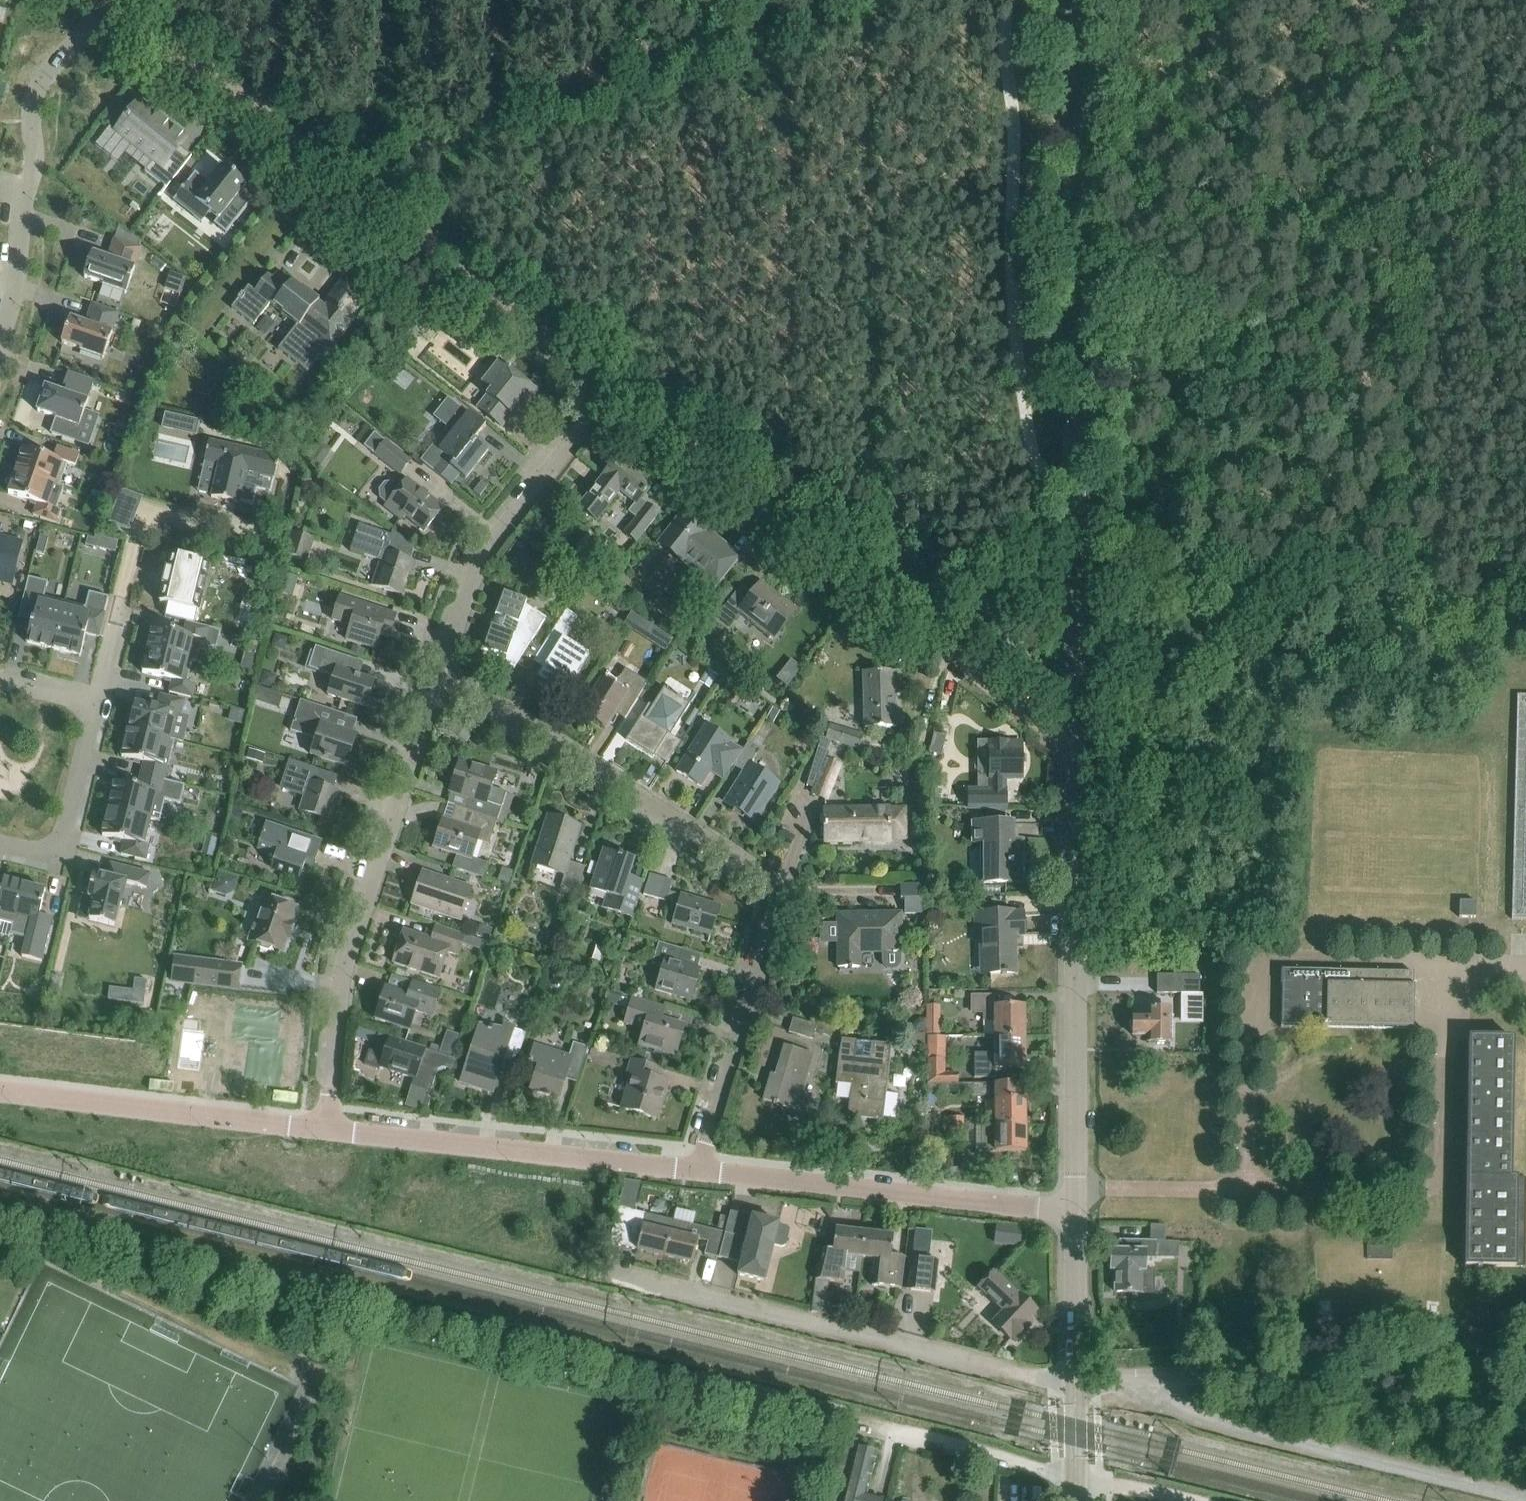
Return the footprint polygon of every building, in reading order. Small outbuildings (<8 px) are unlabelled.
[(140,102),(117,132),(153,160),(145,171),(166,186),(158,196),(159,197),(192,156),(191,155),(187,159),(176,151),(186,138),(140,102)] [(247,185),(223,166),(210,183),(196,172),(175,199),(190,211),(197,202),(218,219),(214,224),(226,233),(253,200),(242,191),(247,185)] [(92,253),(84,277),(103,284),(102,285),(126,294),(142,248),(137,247),(140,241),(119,225),(115,239),(110,253),(113,254),(111,259),(92,253)] [(254,326),(271,304),(275,307),(276,306),(283,312),(283,313),(298,325),(279,350),(307,372),(327,346),(332,350),(355,321),(349,317),(365,297),(343,280),(326,302),(328,303),(325,307),(319,303),(320,301),(302,288),(302,289),(292,281),(291,283),(278,272),(272,279),(268,276),(255,292),(249,287),(232,308),(254,326)] [(170,273),(165,288),(180,293),(185,278),(170,273)] [(61,342),(80,349),(80,350),(104,359),(119,313),(92,304),(87,318),(91,319),(89,325),(70,318),(61,342)] [(390,376),(404,359),(394,351),(380,368),(382,369),(390,376)] [(499,363),(484,382),(494,390),(479,409),(502,427),(512,414),(515,417),(535,391),(499,363)] [(46,386),(37,411),(56,418),(56,419),(51,432),(75,440),(79,427),(95,382),(68,372),(63,386),(66,388),(64,393),(46,386)] [(486,427),(451,398),(437,416),(451,427),(423,462),(451,485),(459,475),(466,480),(489,450),(475,440),(486,427)] [(174,431),(178,416),(165,413),(162,428),(174,431)] [(375,433),(365,445),(377,455),(387,442),(375,433)] [(206,443),(204,455),(206,456),(205,460),(220,464),(212,496),(239,503),(239,501),(254,504),(261,475),(272,478),(272,476),(275,477),(280,456),(210,440),(209,444),(206,443)] [(377,455),(402,475),(412,462),(387,442),(377,455)] [(61,485),(68,464),(76,467),(80,455),(57,447),(53,458),(24,448),(16,471),(60,486),(61,485)] [(579,507),(595,519),(597,521),(620,491),(636,503),(629,512),(636,517),(624,532),(637,543),(660,514),(641,499),(653,484),(619,457),(579,507)] [(57,509),(64,487),(61,485),(60,486),(16,471),(8,493),(38,504),(34,515),(56,523),(60,511),(57,509)] [(443,508),(428,495),(408,480),(401,488),(395,483),(386,484),(381,491),(382,499),(388,504),(386,508),(402,520),(405,516),(425,531),(443,508)] [(684,512),(671,527),(659,544),(715,589),(741,557),(728,547),(724,551),(704,535),(708,531),(684,512)] [(111,524),(130,531),(134,520),(116,513),(111,524)] [(415,547),(399,535),(393,531),(392,536),(360,525),(352,551),(387,562),(378,588),(403,596),(410,572),(412,573),(416,562),(410,560),(415,547)] [(284,554),(307,561),(314,539),(291,532),(284,554)] [(47,536),(39,534),(37,542),(45,544),(47,536)] [(2,577),(1,579),(14,582),(23,544),(0,538),(0,577),(2,577)] [(164,587),(160,603),(168,605),(165,617),(187,622),(195,624),(210,564),(172,555),(168,571),(166,570),(162,587),(164,587)] [(54,649),(65,602),(45,597),(48,582),(29,577),(19,617),(32,620),(26,642),(54,649)] [(763,581),(746,603),(735,594),(717,617),(730,628),(742,613),(772,637),(796,607),(795,606),(792,609),(762,585),(764,582),(763,581)] [(99,637),(109,597),(89,592),(86,607),(65,602),(54,649),(81,655),(86,634),(99,637)] [(389,638),(392,629),(397,614),(342,596),(334,621),(352,627),(348,640),(375,649),(380,635),(389,638)] [(546,619),(526,605),(527,601),(514,597),(511,596),(508,596),(505,598),(502,600),(500,603),(496,616),(498,617),(494,627),(492,626),(487,639),(487,643),(487,646),(489,649),(491,652),(494,653),(499,655),(497,658),(514,669),(546,619)] [(1014,616),(1004,621),(1009,632),(1014,629),(1019,626),(1014,616)] [(542,648),(534,661),(547,670),(538,684),(547,689),(550,685),(563,693),(570,683),(571,684),(582,667),(589,656),(565,641),(572,629),(559,621),(542,648)] [(216,649),(221,630),(195,624),(187,622),(184,634),(154,626),(148,650),(193,661),(192,661),(197,663),(201,645),(216,649)] [(312,667),(311,670),(318,673),(335,678),(330,695),(347,701),(366,707),(375,681),(360,676),(359,676),(344,671),(349,657),(326,650),(318,647),(312,667)] [(353,647),(351,654),(363,658),(365,651),(353,647)] [(187,683),(192,661),(193,661),(148,650),(143,673),(172,680),(170,692),(192,698),(196,685),(187,683)] [(622,702),(632,708),(648,682),(627,668),(615,688),(603,680),(582,712),(606,727),(622,702)] [(274,688),(277,678),(275,674),(265,670),(261,684),(274,688)] [(900,671),(864,672),(866,728),(896,728),(896,696),(901,696),(900,671)] [(642,715),(637,723),(626,740),(654,757),(655,755),(668,763),(682,741),(672,735),(691,704),(665,688),(647,717),(642,715)] [(1513,919),(1525,919),(1525,694),(1518,694),(1513,919)] [(185,701),(160,695),(157,708),(135,703),(129,730),(170,740),(177,713),(182,714),(185,701)] [(357,735),(354,734),(335,728),(340,713),(302,701),(291,732),(317,740),(312,755),(347,766),(357,735)] [(457,721),(449,733),(465,744),(473,732),(457,721)] [(825,739),(860,749),(864,736),(830,725),(825,739)] [(706,727),(677,772),(701,787),(715,763),(729,772),(733,765),(743,750),(706,727)] [(175,741),(170,740),(129,730),(122,757),(144,762),(141,775),(165,781),(166,780),(175,741)] [(934,732),(929,752),(941,755),(946,735),(934,732)] [(745,772),(726,802),(755,821),(765,804),(778,784),(749,767),(760,749),(750,743),(748,742),(743,750),(733,765),(745,772)] [(1021,777),(1021,749),(1008,750),(1008,743),(991,743),(991,791),(970,792),(970,808),(1006,807),(1006,791),(1004,791),(1004,778),(1021,777)] [(814,796),(827,800),(839,767),(826,762),(830,753),(818,749),(808,786),(817,789),(814,796)] [(339,791),(334,790),(311,782),(316,769),(291,761),(282,787),(308,795),(303,811),(329,820),(339,791)] [(492,788),(497,773),(460,761),(450,791),(470,798),(467,809),(475,812),(498,819),(507,793),(492,788)] [(170,781),(166,780),(165,781),(141,775),(138,787),(116,781),(109,809),(151,819),(151,820),(160,822),(165,800),(181,804),(185,785),(170,782),(170,781)] [(242,809),(232,806),(228,824),(240,827),(242,820),(239,819),(242,809)] [(145,845),(151,820),(151,819),(109,809),(103,836),(125,841),(121,854),(146,860),(149,846),(145,845)] [(889,809),(824,811),(825,841),(890,840),(890,839),(903,839),(903,810),(889,810),(889,809)] [(490,845),(497,822),(498,819),(475,812),(470,827),(443,819),(434,847),(472,860),(478,841),(490,845)] [(548,816),(541,835),(532,863),(565,874),(560,888),(577,893),(586,867),(570,862),(581,827),(548,816)] [(1012,823),(992,823),(974,823),(974,844),(985,844),(985,883),(1022,883),(1022,842),(1012,842),(1012,823)] [(314,866),(317,857),(322,842),(267,824),(259,850),(277,856),(273,868),(300,877),(305,863),(314,866)] [(599,865),(597,869),(595,877),(591,888),(607,893),(603,907),(631,916),(640,890),(626,885),(634,861),(604,851),(599,865)] [(591,863),(587,875),(595,877),(597,869),(599,865),(591,863)] [(150,874),(110,864),(107,877),(93,874),(88,897),(94,899),(89,920),(114,926),(120,905),(121,905),(127,883),(147,888),(150,874)] [(472,887),(443,877),(424,871),(412,905),(461,921),(472,887)] [(650,874),(644,893),(644,895),(677,905),(672,923),(711,935),(720,906),(670,891),(673,881),(650,874)] [(9,938),(11,934),(13,925),(23,885),(1,880),(0,883),(0,936),(9,938)] [(13,925),(11,934),(27,938),(22,957),(42,961),(52,918),(40,915),(46,891),(23,885),(13,925)] [(925,912),(925,885),(901,885),(901,899),(906,899),(905,913),(925,912)] [(297,908),(278,901),(264,897),(248,944),(269,951),(272,948),(282,951),(287,937),(290,938),(295,922),(292,921),(297,908)] [(1460,917),(1470,917),(1476,917),(1477,901),(1460,901),(1460,917)] [(901,959),(900,913),(838,914),(838,925),(824,925),(824,930),(825,930),(825,942),(838,942),(838,968),(860,967),(860,952),(883,952),(883,960),(885,964),(888,967),(892,968),(897,967),(900,964),(901,959)] [(1014,913),(994,913),(975,914),(976,930),(981,930),(982,957),(990,957),(991,975),(1007,974),(1007,973),(1016,973),(1015,945),(1013,945),(1013,936),(1023,935),(1023,914),(1014,914),(1014,913)] [(464,936),(455,933),(437,927),(432,940),(404,931),(394,963),(438,978),(447,952),(458,956),(464,936)] [(683,950),(664,944),(658,942),(652,964),(661,967),(655,989),(692,1000),(701,970),(679,963),(683,950)] [(242,967),(173,959),(171,983),(205,987),(238,991),(242,967)] [(1414,972),(1281,969),(1281,985),(1282,985),(1281,1028),(1322,1029),(1327,1029),(1327,1026),(1411,1028),(1411,1030),(1413,1030),(1414,985),(1414,972)] [(1200,975),(1157,975),(1157,993),(1200,994),(1200,975)] [(136,979),(132,1003),(144,1004),(147,980),(136,979)] [(440,991),(432,988),(413,982),(409,995),(386,988),(375,1019),(410,1031),(417,1011),(431,1016),(440,991)] [(994,995),(974,995),(973,995),(973,1013),(983,1013),(983,1022),(994,1022),(994,1038),(1025,1038),(1025,1006),(995,1006),(994,995)] [(666,1007),(646,1001),(630,996),(623,1022),(643,1028),(638,1044),(676,1055),(684,1027),(662,1020),(666,1007)] [(240,1007),(236,1037),(251,1039),(251,1037),(275,1041),(279,1012),(240,1007)] [(1148,1036),(1148,1042),(1171,1042),(1171,1010),(1148,1010),(1148,1015),(1134,1015),(1134,1036),(1148,1036)] [(818,1020),(817,1025),(793,1018),(789,1032),(812,1039),(814,1032),(833,1037),(836,1025),(818,1020)] [(941,1018),(927,1018),(928,1036),(941,1036),(941,1018)] [(513,1073),(520,1054),(526,1034),(515,1030),(516,1028),(504,1024),(502,1028),(479,1025),(460,1082),(494,1093),(502,1069),(513,1073)] [(1525,1227),(1525,1177),(1511,1177),(1514,1038),(1497,1038),(1497,1032),(1482,1032),(1482,1038),(1469,1037),(1465,1266),(1525,1267),(1525,1227)] [(185,1034),(179,1073),(201,1075),(206,1037),(185,1034)] [(451,1070),(455,1059),(379,1034),(373,1052),(369,1051),(365,1065),(380,1070),(381,1068),(414,1079),(412,1086),(431,1093),(438,1070),(444,1068),(451,1070)] [(907,1035),(907,1046),(924,1046),(924,1035),(907,1035)] [(965,1050),(965,1036),(949,1037),(949,1050),(965,1050)] [(251,1039),(246,1076),(276,1080),(282,1041),(275,1041),(251,1037),(251,1039)] [(1025,1068),(1025,1038),(994,1038),(994,1054),(975,1055),(975,1078),(1013,1078),(1013,1068),(1025,1068)] [(849,1118),(883,1121),(891,1045),(842,1039),(837,1084),(852,1086),(849,1118)] [(589,1047),(574,1042),(571,1052),(586,1057),(589,1047)] [(559,1100),(573,1057),(535,1045),(529,1064),(538,1067),(530,1090),(559,1100)] [(814,1055),(805,1052),(786,1046),(773,1086),(769,1085),(764,1100),(806,1114),(812,1095),(802,1091),(814,1055)] [(657,1119),(668,1083),(656,1079),(660,1068),(633,1060),(629,1072),(633,1073),(622,1109),(657,1119)] [(946,1061),(928,1061),(928,1084),(959,1084),(959,1073),(946,1073),(946,1061)] [(1025,1100),(1018,1100),(1018,1084),(971,1084),(971,1096),(995,1097),(995,1115),(985,1115),(985,1126),(1026,1127),(1025,1100)] [(928,1151),(939,1151),(939,1126),(928,1126),(928,1128),(928,1151)] [(963,1135),(963,1126),(948,1126),(948,1135),(963,1135)] [(1026,1127),(985,1126),(983,1126),(983,1152),(1026,1152),(1026,1127)] [(831,1207),(822,1205),(829,1216),(831,1207)] [(619,1207),(610,1243),(625,1247),(637,1250),(665,1256),(674,1221),(628,1210),(619,1208),(619,1207)] [(725,1233),(719,1258),(741,1263),(738,1275),(765,1282),(779,1223),(752,1217),(747,1238),(725,1233)] [(674,1221),(665,1256),(693,1263),(699,1239),(708,1242),(705,1254),(719,1258),(725,1233),(674,1221)] [(1112,1251),(1112,1270),(1116,1270),(1115,1292),(1154,1293),(1154,1271),(1144,1270),(1145,1259),(1155,1259),(1155,1241),(1165,1242),(1165,1226),(1145,1225),(1145,1241),(1124,1241),(1124,1251),(1112,1251)] [(823,1249),(815,1280),(830,1281),(844,1283),(845,1272),(860,1274),(862,1257),(865,1232),(836,1229),(833,1250),(823,1249)] [(865,1232),(862,1257),(875,1258),(872,1286),(902,1289),(905,1258),(891,1256),(894,1236),(865,1232)] [(1393,1260),(1393,1246),(1367,1246),(1367,1260),(1393,1260)] [(915,1247),(913,1258),(930,1260),(931,1248),(915,1247)] [(910,1290),(935,1293),(938,1261),(930,1260),(913,1258),(910,1290)] [(1030,1319),(1037,1311),(1020,1295),(1018,1297),(993,1273),(979,1288),(1004,1311),(993,1323),(1010,1339),(1011,1338),(1016,1343),(1030,1328),(1028,1326),(1032,1321),(1030,1319)] [(310,1344),(304,1342),(301,1354),(307,1356),(310,1344)] [(831,1500),(883,1500),(866,1496),(877,1453),(856,1448),(852,1466),(841,1464),(836,1483),(835,1488),(834,1488),(831,1500)]
